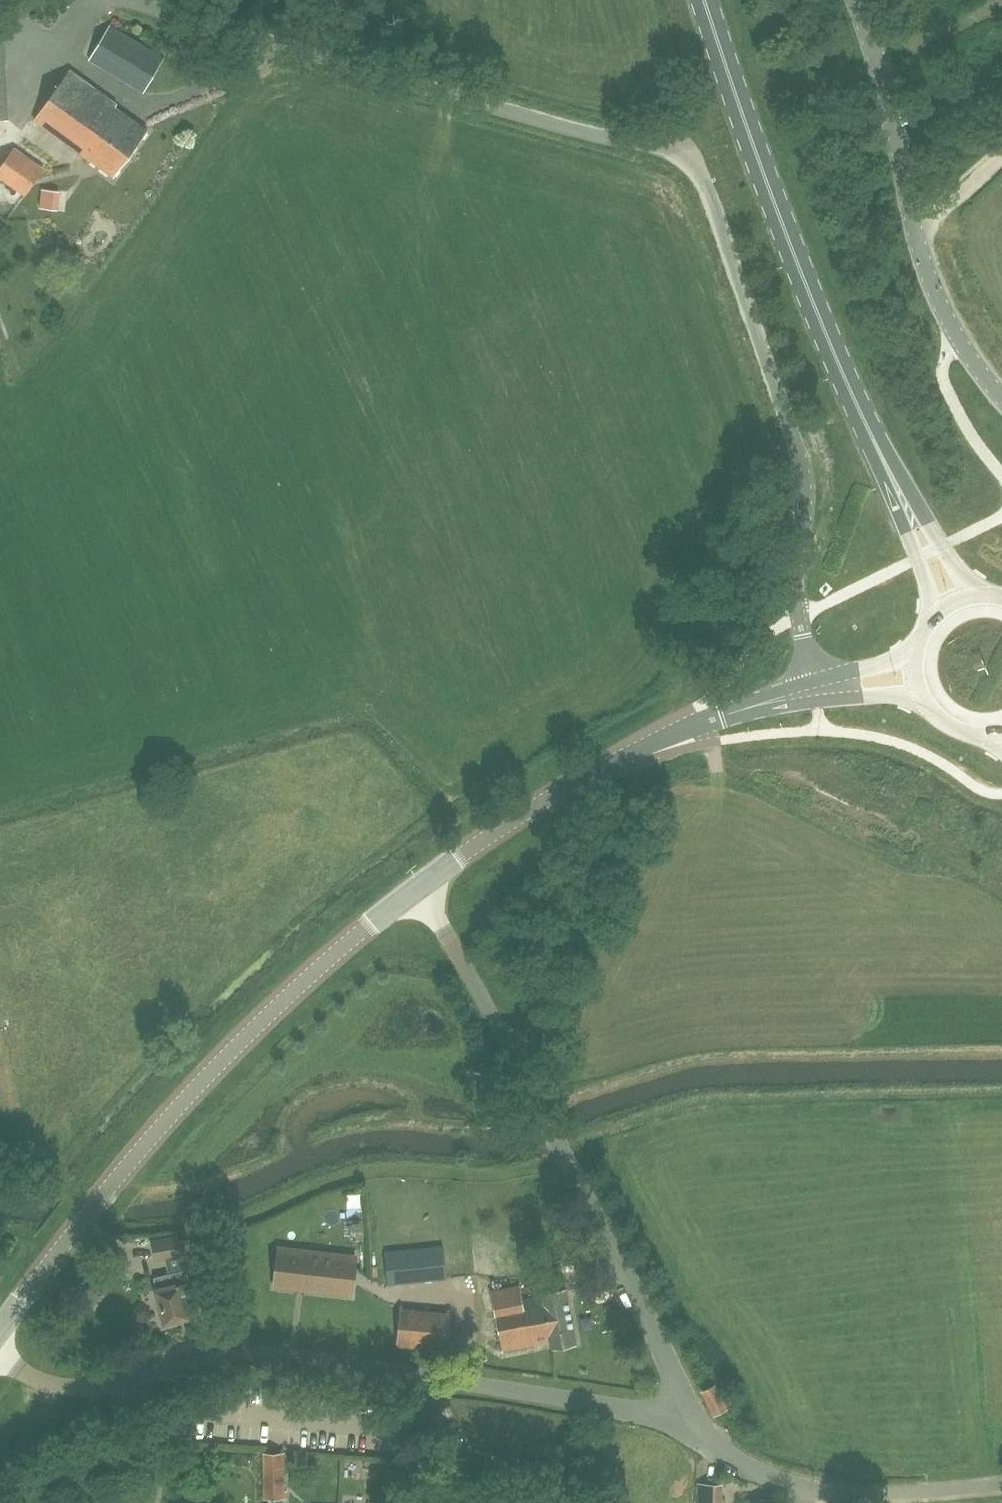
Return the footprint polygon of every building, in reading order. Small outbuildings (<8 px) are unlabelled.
[(143,94),(165,57),(111,25),(89,62),(143,94)] [(113,177),(147,130),(115,108),(117,105),(71,72),(35,120),(113,177)] [(45,169),(15,148),(0,169),(0,179),(26,197),(45,169)] [(46,189),(45,208),(62,209),(63,190),(46,189)] [(181,1254),(184,1270),(154,1278),(157,1291),(162,1309),(158,1310),(163,1327),(180,1322),(179,1318),(198,1313),(190,1281),(186,1270),(198,1268),(192,1237),(179,1240),(179,1238),(153,1243),(156,1259),(181,1254)] [(388,1285),(447,1280),(443,1246),(385,1251),(388,1285)] [(280,1247),(275,1287),(350,1295),(355,1256),(280,1247)] [(519,1284),(491,1290),(502,1350),(550,1341),(551,1348),(576,1343),(566,1289),(541,1294),(541,1297),(522,1300),(519,1284)] [(449,1310),(448,1310),(446,1336),(399,1331),(401,1306),(397,1346),(445,1350),(449,1310)] [(715,1414),(726,1409),(714,1386),(703,1391),(715,1414)] [(263,1499),(286,1498),(284,1453),(262,1453),(263,1499)] [(699,1502),(721,1502),(721,1485),(699,1485),(699,1502)]
